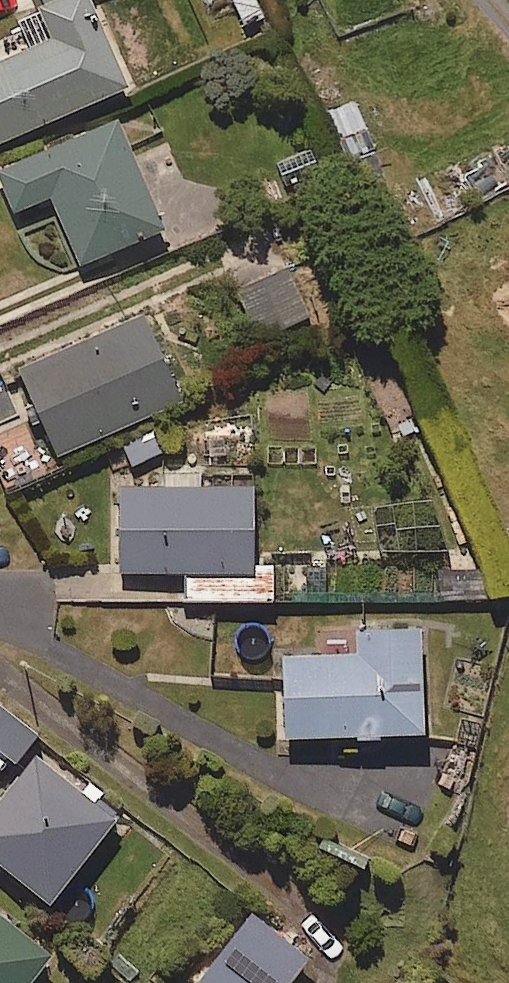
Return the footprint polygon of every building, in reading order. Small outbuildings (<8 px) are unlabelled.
[(0,2),(0,141),(126,85),(88,0),(5,0),(0,2)] [(243,30),(266,20),(257,0),(230,0),(243,30)] [(388,186),(353,100),(323,112),(358,198),(388,186)] [(113,118),(0,169),(0,178),(15,210),(47,195),(78,264),(162,226),(113,118)] [(308,315),(282,261),(233,285),(259,339),(308,315)] [(178,398),(136,307),(12,364),(55,456),(178,398)] [(250,485),(115,488),(117,575),(189,573),(189,600),(271,600),(271,565),(250,565),(250,485)] [(417,629),(355,630),(355,655),(279,656),(280,737),(419,735),(417,629)] [(0,708),(0,771),(4,774),(35,735),(0,708)] [(0,795),(0,865),(48,901),(116,810),(83,785),(79,791),(39,761),(32,771),(23,764),(0,795)] [(251,915),(195,982),(287,982),(306,959),(251,915)] [(0,916),(0,982),(24,982),(48,955),(0,916)]
